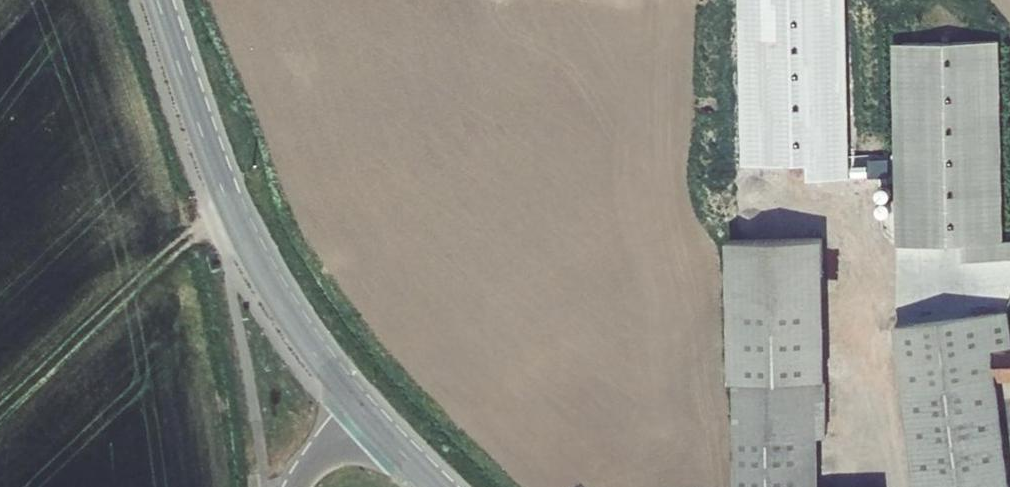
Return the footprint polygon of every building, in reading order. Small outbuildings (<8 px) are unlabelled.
[(893,149),(895,249),(1002,247),(1001,241),(997,46),(891,49),(893,149)] [(733,393),(818,388),(810,248),(720,253),(728,393),(733,393)] [(1001,382),(999,353),(1009,352),(1009,318),(906,326),(911,391),(918,486),(1009,486),(1001,382)] [(999,353),(1001,382),(1009,381),(1009,352),(999,353)] [(733,393),(739,486),(815,486),(812,440),(833,439),(830,387),(818,388),(733,393)]
